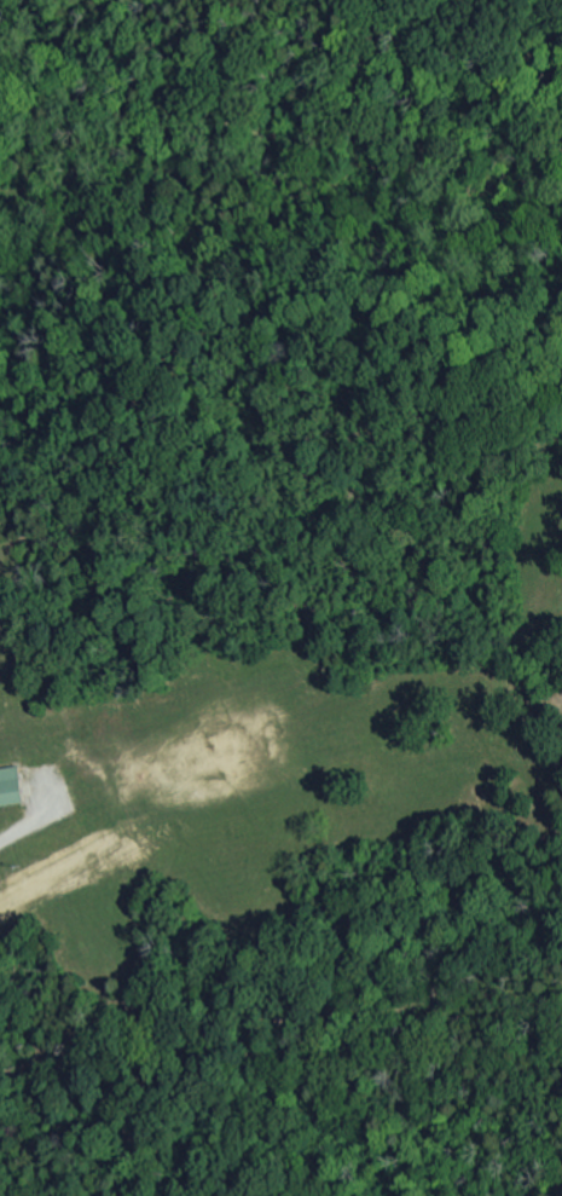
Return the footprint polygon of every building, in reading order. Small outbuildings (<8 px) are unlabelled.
[(25,801),(18,765),(0,768),(0,805),(25,801)]
